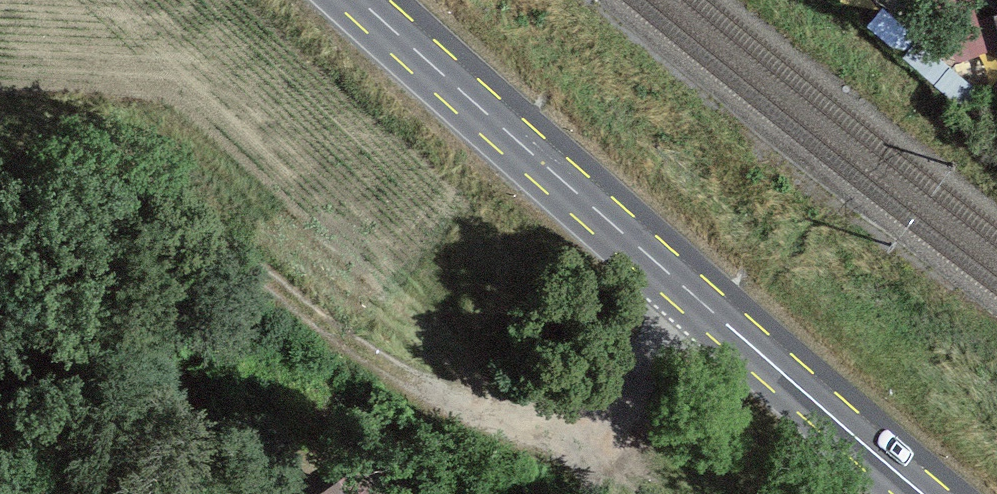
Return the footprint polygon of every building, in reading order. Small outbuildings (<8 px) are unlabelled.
[(362,463),(315,493),(382,493),(362,463)]
